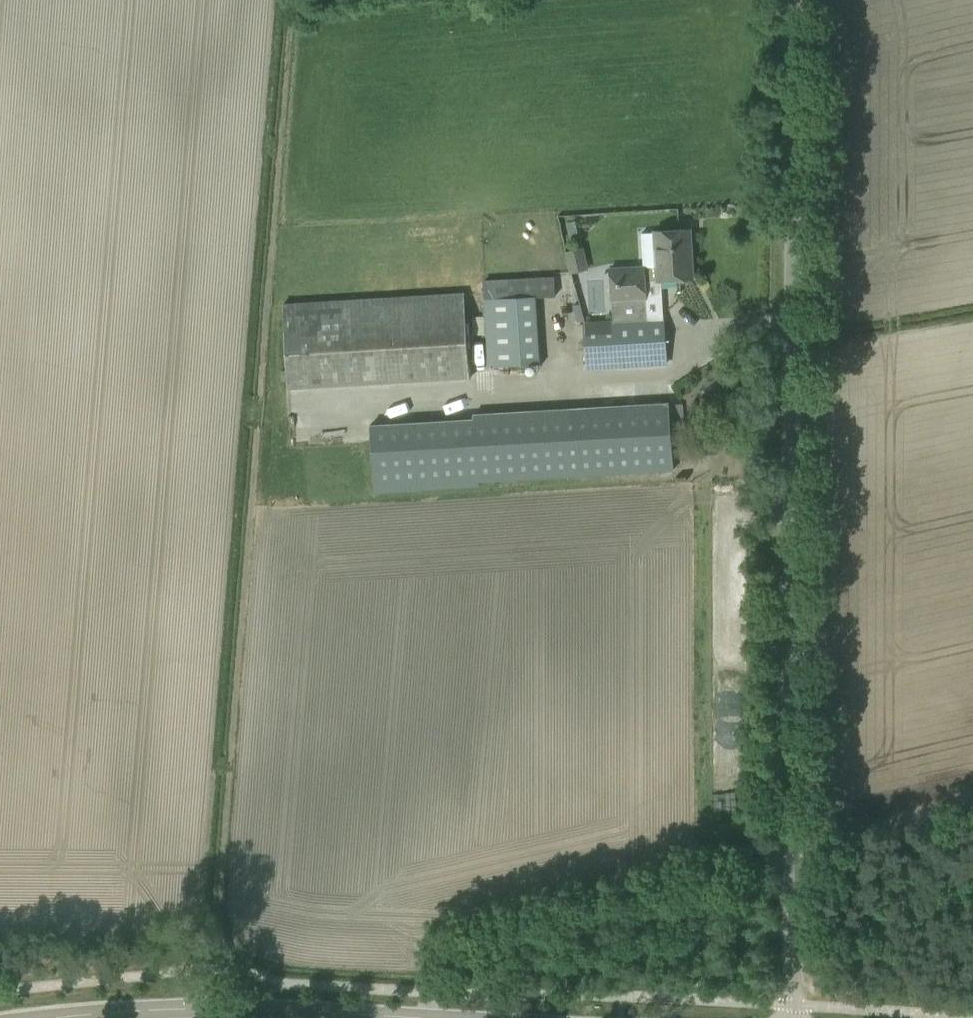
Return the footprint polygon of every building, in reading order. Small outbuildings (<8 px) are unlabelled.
[(583,320),(585,369),(667,364),(664,317),(648,318),(645,281),(657,280),(657,281),(693,279),(690,229),(641,232),(643,264),(610,266),(613,318),(583,320)] [(563,249),(568,270),(586,266),(581,245),(563,249)] [(539,363),(535,297),(555,295),(554,275),(482,280),(488,366),(539,363)] [(282,302),(287,388),(469,377),(464,291),(282,302)] [(479,481),(673,469),(672,451),(685,450),(682,403),(669,403),(669,401),(473,412),(473,416),(369,423),(374,492),(479,485),(479,481)]
